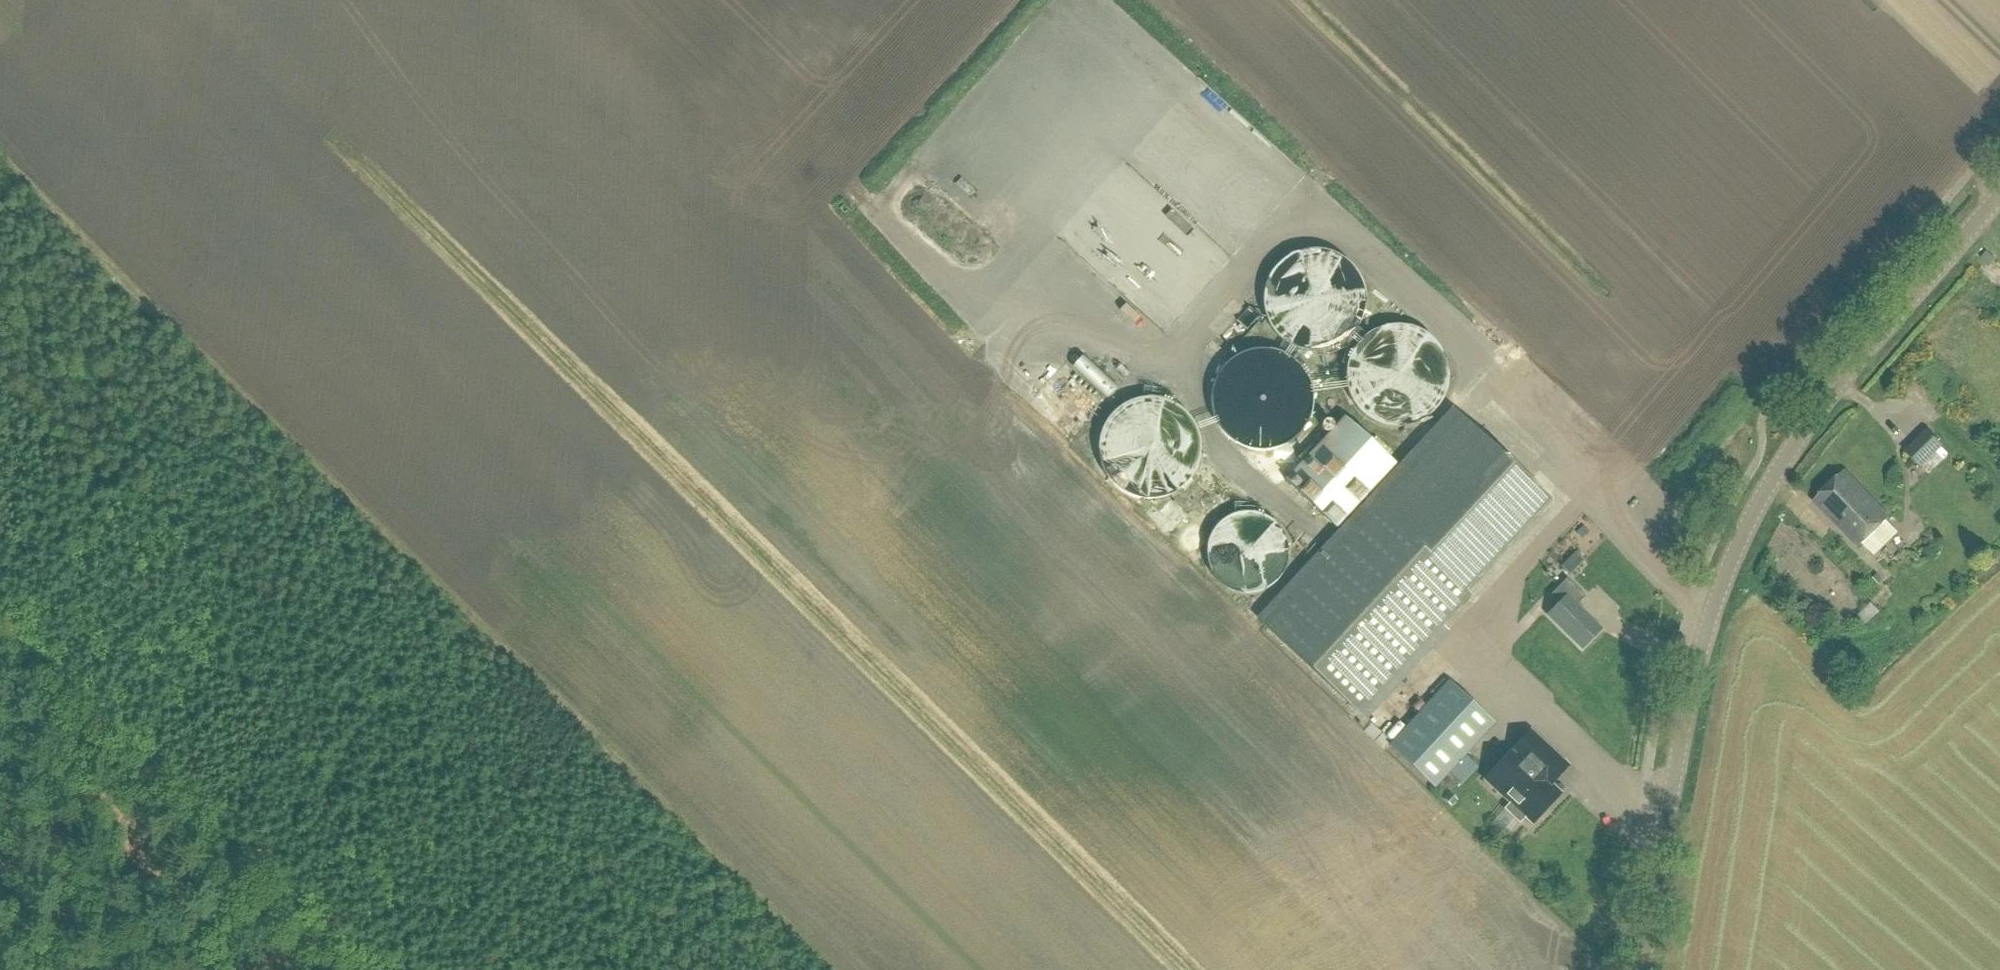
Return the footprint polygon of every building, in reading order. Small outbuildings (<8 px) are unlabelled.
[(1269,327),(1272,331),(1275,334),(1278,338),(1281,341),(1285,343),(1288,346),(1292,348),(1296,349),(1301,350),(1305,351),(1310,352),(1314,352),(1318,352),(1323,351),(1327,350),(1331,349),(1336,347),(1340,345),(1343,343),(1347,340),(1350,337),(1353,333),(1356,330),(1358,326),(1360,322),(1362,318),(1363,314),(1364,309),(1365,305),(1365,300),(1365,296),(1364,292),(1363,287),(1362,283),(1360,279),(1358,275),(1355,271),(1353,268),(1349,264),(1346,261),(1343,259),(1339,256),(1335,254),(1331,252),(1326,251),(1322,250),(1317,250),(1313,250),(1309,250),(1304,250),(1300,251),(1295,253),(1291,255),(1287,257),(1284,259),(1280,262),(1277,265),(1274,268),(1271,272),(1269,276),(1267,280),(1265,284),(1264,288),(1263,292),(1262,297),(1262,301),(1262,306),(1263,310),(1264,315),(1265,319),(1267,323),(1269,327)] [(1361,414),(1364,417),(1368,419),(1372,422),(1376,424),(1380,425),(1384,427),(1388,427),(1393,428),(1397,428),(1402,428),(1406,427),(1410,426),(1415,425),(1419,423),(1423,421),(1426,418),(1430,416),(1433,413),(1436,409),(1439,406),(1441,402),(1443,398),(1445,394),(1446,389),(1447,385),(1447,381),(1448,376),(1447,372),(1447,367),(1446,363),(1444,359),(1443,355),(1441,351),(1438,347),(1435,343),(1432,340),(1429,337),(1425,334),(1422,332),(1418,330),(1413,328),(1409,327),(1405,326),(1400,325),(1396,325),(1391,326),(1387,326),(1382,327),(1378,329),(1374,330),(1370,332),(1366,335),(1363,338),(1359,341),(1356,344),(1354,348),(1351,352),(1349,356),(1348,360),(1346,364),(1345,369),(1345,373),(1345,378),(1345,382),(1346,387),(1347,391),(1348,395),(1350,399),(1352,403),(1355,407),(1358,411),(1361,414)] [(1265,350),(1261,350),(1258,350),(1254,350),(1251,351),(1247,352),(1244,353),(1241,354),(1238,356),(1234,358),(1233,359),(1229,362),(1226,364),(1224,367),(1221,369),(1219,372),(1217,375),(1216,378),(1214,382),(1213,385),(1212,389),(1211,392),(1211,396),(1210,399),(1210,403),(1211,406),(1211,410),(1212,411),(1212,415),(1214,418),(1215,422),(1216,425),(1218,428),(1220,431),(1222,434),(1225,436),(1229,440),(1233,443),(1236,445),(1239,447),(1242,448),(1246,449),(1251,451),(1254,451),(1258,452),(1261,452),(1265,452),(1269,451),(1272,451),(1276,450),(1279,449),(1282,447),(1285,446),(1290,443),(1294,440),(1297,438),(1299,435),(1302,432),(1304,429),(1306,426),(1307,423),(1309,420),(1310,417),(1311,412),(1312,408),(1312,404),(1313,401),(1312,397),(1312,394),(1311,390),(1311,387),(1310,385),(1309,382),(1308,380),(1307,377),(1305,374),(1302,369),(1299,367),(1297,364),(1294,362),(1291,360),(1287,357),(1284,355),(1281,354),(1277,352),(1274,351),(1269,350),(1265,350)] [(1084,356),(1075,367),(1110,398),(1119,387),(1084,356)] [(1051,385),(1043,394),(1066,414),(1074,406),(1051,385)] [(1114,487),(1117,490),(1121,492),(1125,495),(1129,496),(1133,498),(1137,499),(1142,500),(1146,501),(1150,501),(1155,500),(1159,500),(1163,499),(1168,497),(1172,495),(1176,493),(1179,491),(1183,488),(1186,485),(1189,482),(1192,478),(1194,474),(1196,470),(1197,466),(1199,462),(1200,458),(1200,453),(1200,449),(1200,444),(1200,440),(1199,436),(1197,432),(1195,427),(1193,424),(1191,420),(1188,416),(1185,413),(1182,410),(1178,407),(1175,405),(1171,403),(1166,401),(1162,400),(1158,399),(1153,398),(1149,398),(1144,398),(1140,399),(1135,400),(1131,401),(1127,403),(1123,405),(1119,408),(1115,411),(1112,414),(1109,417),(1106,421),(1104,425),(1102,429),(1100,433),(1099,437),(1098,442),(1098,446),(1098,451),(1098,455),(1099,460),(1100,464),(1101,468),(1103,472),(1105,476),(1108,480),(1111,484),(1114,487)] [(1284,482),(1336,530),(1396,465),(1345,417),(1284,482)] [(1465,419),(1387,502),(1473,584),(1552,501),(1465,419)] [(1943,447),(1927,431),(1904,453),(1920,469),(1943,447)] [(1893,514),(1848,467),(1816,498),(1873,557),(1899,532),(1887,520),(1893,514)] [(1356,708),(1473,584),(1387,502),(1270,626),(1356,708)] [(1219,584),(1222,587),(1224,589),(1228,591),(1231,592),(1234,593),(1238,594),(1242,595),(1245,595),(1249,595),(1252,595),(1256,594),(1260,593),(1263,592),(1266,590),(1269,588),(1272,586),(1275,584),(1278,581),(1280,578),(1282,575),(1284,572),(1285,569),(1286,565),(1287,562),(1288,558),(1288,555),(1288,551),(1287,547),(1287,544),(1286,540),(1284,537),(1283,534),(1281,530),(1278,528),(1276,525),(1273,523),(1271,520),(1268,518),(1265,517),(1261,515),(1258,514),(1254,513),(1251,513),(1247,513),(1244,513),(1240,513),(1237,514),(1233,515),(1230,516),(1227,518),(1224,520),(1221,522),(1218,524),(1216,527),(1214,529),(1212,532),(1210,535),(1208,539),(1207,542),(1206,545),(1206,549),(1205,552),(1205,556),(1206,560),(1206,563),(1207,566),(1209,570),(1210,573),(1212,576),(1214,579),(1216,582),(1219,584)] [(1586,596),(1567,578),(1549,597),(1557,605),(1547,615),(1583,651),(1604,629),(1578,604),(1586,596)] [(1877,604),(1856,618),(1864,629),(1884,615),(1877,604)] [(1494,724),(1450,682),(1392,745),(1436,786),(1494,724)] [(1513,749),(1484,779),(1510,804),(1505,810),(1520,824),(1525,818),(1533,825),(1561,795),(1546,780),(1563,762),(1542,741),(1524,760),(1513,749)]
